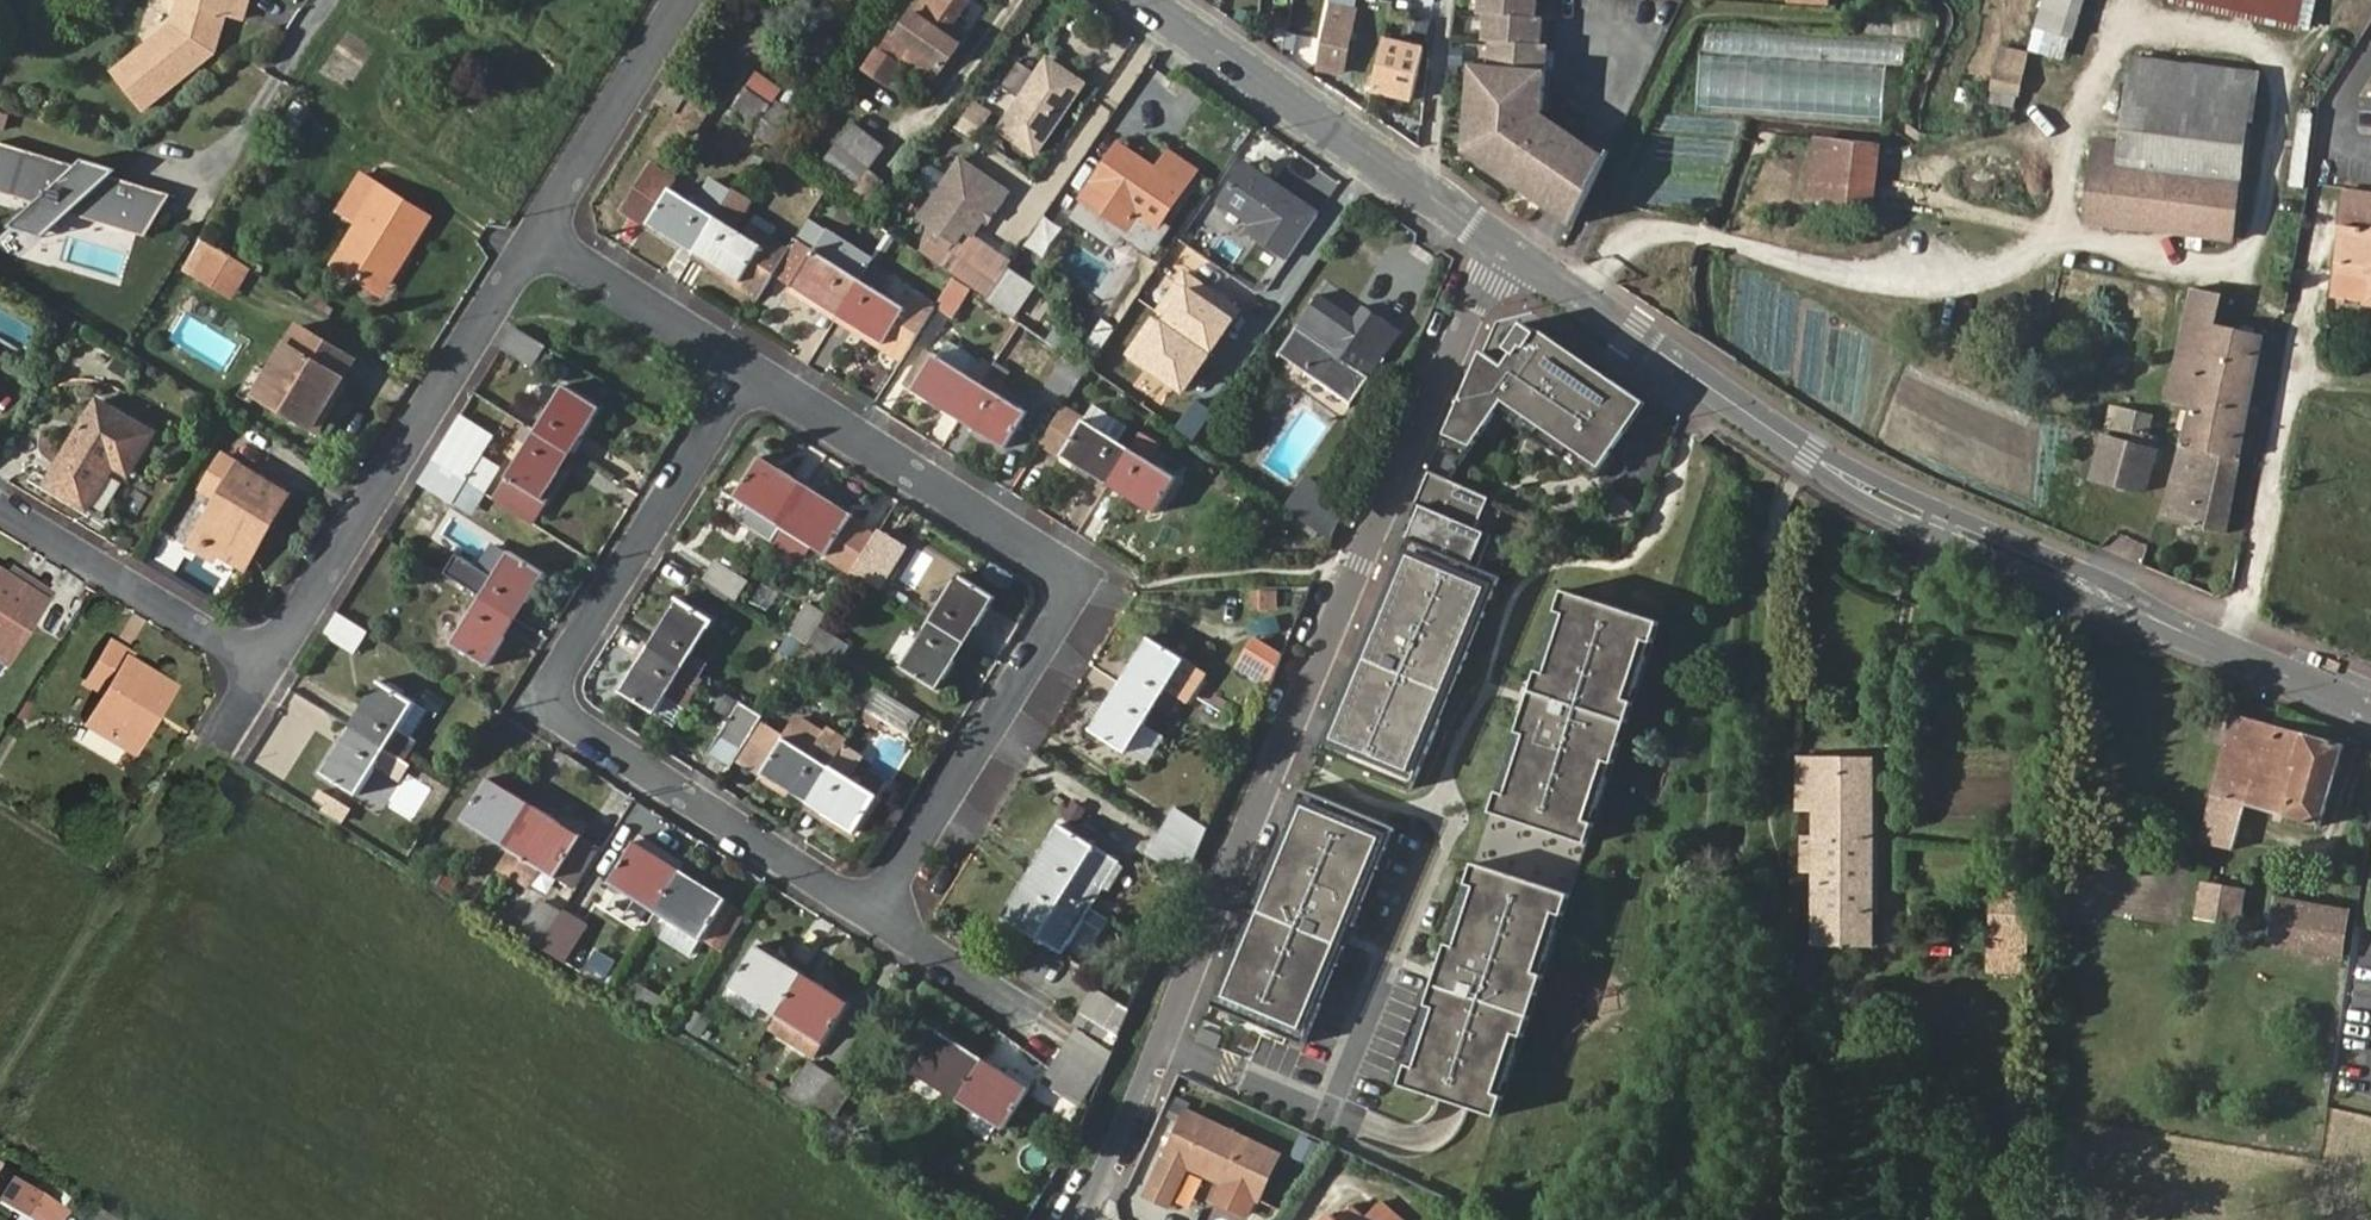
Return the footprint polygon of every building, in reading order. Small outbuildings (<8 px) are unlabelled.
[(167,25),(109,72),(139,110),(210,53),(222,16),(239,20),(245,0),(176,0),(167,25)] [(896,36),(890,32),(876,54),(895,66),(901,58),(932,80),(958,43),(947,35),(970,0),(920,0),(896,36)] [(1537,0),(1479,0),(1477,16),(1482,16),(1480,42),(1485,42),(1483,66),(1466,65),(1458,149),(1572,228),(1604,160),(1542,116),(1547,46),(1540,45),(1542,19),(1536,19),(1537,0)] [(2085,0),(2047,0),(2038,30),(2073,40),(2085,0)] [(2169,1),(2300,29),(2306,0),(2169,0),(2169,1)] [(1330,5),(1318,70),(1342,73),(1353,9),(1330,5)] [(1383,38),(1372,92),(1409,100),(1421,47),(1383,38)] [(1462,48),(1451,47),(1450,63),(1460,64),(1462,48)] [(2026,52),(1999,48),(1991,90),(2019,94),(2026,52)] [(1700,71),(1737,75),(1739,55),(1702,51),(1700,71)] [(998,128),(1035,155),(1084,82),(1046,57),(998,128)] [(2089,222),(2231,239),(2254,75),(2136,59),(2124,144),(2098,142),(2089,222)] [(755,71),(746,84),(772,102),(782,88),(755,71)] [(796,117),(774,102),(770,108),(743,90),(726,116),(775,149),(796,117)] [(690,136),(707,108),(695,99),(677,128),(690,136)] [(983,117),(967,107),(955,125),(970,136),(983,117)] [(853,124),(828,155),(858,178),(882,147),(853,124)] [(1879,145),(1815,139),(1809,200),(1871,206),(1879,145)] [(0,144),(0,194),(35,204),(55,227),(69,215),(144,237),(169,195),(110,178),(117,171),(82,161),(76,167),(0,144)] [(1082,198),(1127,228),(1137,214),(1158,227),(1196,169),(1169,150),(1155,167),(1119,144),(1082,198)] [(1006,190),(957,157),(918,218),(958,242),(942,264),(986,295),(1005,267),(1011,259),(972,233),(988,207),(993,210),(1006,190)] [(1319,212),(1244,161),(1218,200),(1253,223),(1247,231),(1287,258),(1319,212)] [(691,253),(729,191),(709,178),(693,203),(669,188),(673,180),(648,165),(621,209),(646,224),(691,253)] [(2347,187),(2334,295),(2365,299),(2364,305),(2370,306),(2370,190),(2347,187)] [(334,262),(375,288),(397,253),(404,258),(428,220),(380,190),(334,262)] [(748,204),(729,191),(691,253),(757,294),(779,258),(733,230),(748,204)] [(868,264),(888,233),(881,228),(880,227),(860,256),(849,249),(851,245),(826,231),(792,285),(837,313),(868,264)] [(233,299),(251,271),(212,247),(195,276),(233,299)] [(397,253),(375,288),(383,293),(404,258),(397,253)] [(888,276),(868,264),(837,313),(905,356),(927,318),(906,305),(881,288),(888,276)] [(983,298),(1011,318),(1033,284),(1005,267),(986,295),(983,298)] [(1246,312),(1186,270),(1127,354),(1187,396),(1246,312)] [(951,316),(969,289),(952,277),(934,306),(951,316)] [(2180,446),(2240,460),(2262,336),(2214,324),(2220,298),(2191,292),(2167,400),(2190,406),(2180,446)] [(927,318),(934,306),(914,294),(906,305),(927,318)] [(1369,377),(1362,372),(1371,359),(1379,363),(1399,332),(1361,307),(1353,317),(1318,295),(1277,356),(1350,404),(1369,377)] [(1020,321),(1058,339),(1067,319),(1030,301),(1020,321)] [(186,312),(169,334),(185,346),(187,344),(221,369),(236,348),(186,312)] [(1642,400),(1535,326),(1533,329),(1519,320),(1503,347),(1511,351),(1502,364),(1481,351),(1431,466),(1450,475),(1507,414),(1603,483),(1642,400)] [(512,326),(499,348),(531,368),(545,346),(512,326)] [(258,396),(313,430),(354,361),(298,327),(258,396)] [(975,360),(945,341),(936,356),(966,375),(975,360)] [(913,390),(933,356),(927,351),(906,386),(913,390)] [(1074,390),(1086,369),(1064,354),(1045,386),(1067,401),(1074,390)] [(959,420),(981,384),(966,375),(936,356),(934,355),(933,356),(913,390),(912,391),(959,420)] [(994,392),(1006,374),(993,366),(981,384),(994,392)] [(994,392),(981,384),(959,420),(1003,446),(1025,412),(994,392)] [(533,432),(569,454),(598,408),(562,385),(533,432)] [(1107,484),(1129,448),(1117,441),(1129,424),(1074,390),(1067,401),(1041,443),(1107,484)] [(153,436),(96,401),(45,485),(87,512),(113,467),(128,476),(153,436)] [(2105,429),(2145,439),(2150,417),(2110,407),(2105,429)] [(527,522),(569,454),(533,432),(520,422),(512,435),(525,443),(489,499),(527,522)] [(2153,451),(2155,441),(2145,439),(2105,429),(2091,476),(2144,492),(2157,452),(2153,451)] [(1151,512),(1174,476),(1146,458),(1155,444),(1139,433),(1129,448),(1107,484),(1151,512)] [(428,461),(465,484),(483,495),(499,469),(445,434),(428,461)] [(2226,533),(2240,460),(2180,446),(2162,519),(2226,533)] [(779,527),(804,486),(758,457),(733,498),(748,507),(779,527)] [(268,514),(275,520),(290,497),(227,458),(207,492),(222,501),(197,544),(235,566),(268,514)] [(452,504),(465,484),(428,461),(417,481),(452,504)] [(1474,529),(1488,497),(1428,471),(1414,503),(1420,505),(1474,529)] [(1228,496),(1235,485),(1220,475),(1213,485),(1228,496)] [(1332,539),(1333,540),(1348,506),(1305,477),(1284,507),(1332,539)] [(851,514),(804,486),(779,527),(810,547),(826,556),(852,573),(853,572),(878,531),(851,514)] [(1474,529),(1420,505),(1407,537),(1478,567),(1491,536),(1474,529)] [(770,541),(779,527),(748,507),(740,523),(770,541)] [(244,572),(275,520),(268,514),(235,566),(244,572)] [(810,547),(779,527),(770,541),(801,560),(810,547)] [(893,541),(878,531),(853,572),(868,581),(893,541)] [(1412,789),(1459,674),(1500,576),(1478,567),(1407,537),(1361,648),(1318,750),(1412,789)] [(507,551),(478,598),(516,621),(545,574),(507,551)] [(715,560),(702,579),(734,599),(746,579),(715,560)] [(929,620),(965,643),(994,598),(958,576),(929,620)] [(11,580),(5,589),(47,616),(52,607),(11,580)] [(11,674),(47,616),(5,589),(0,586),(0,668),(11,674)] [(1587,843),(1659,621),(1563,590),(1491,812),(1587,843)] [(1266,591),(1253,592),(1253,607),(1266,607),(1266,591)] [(1276,607),(1276,591),(1266,591),(1266,607),(1276,607)] [(516,621),(478,598),(450,644),(487,667),(516,621)] [(677,599),(649,643),(684,665),(711,620),(677,599)] [(789,632),(806,644),(818,626),(826,614),(808,604),(789,632)] [(335,612),(321,633),(354,654),(367,633),(335,612)] [(935,691),(965,643),(929,620),(899,667),(935,691)] [(818,626),(806,644),(836,662),(847,645),(818,626)] [(1154,706),(1169,716),(1181,698),(1186,701),(1204,672),(1149,639),(1121,684),(1154,706)] [(1244,668),(1273,681),(1285,653),(1256,640),(1244,668)] [(684,665),(649,643),(619,690),(655,712),(684,665)] [(153,718),(162,723),(176,700),(131,671),(134,664),(115,651),(91,691),(108,701),(88,733),(128,757),(153,718)] [(11,674),(0,668),(0,681),(4,684),(11,674)] [(398,729),(414,704),(378,681),(349,727),(386,750),(402,760),(414,740),(409,737),(398,729)] [(1125,752),(1154,706),(1121,684),(1092,731),(1125,752)] [(919,715),(878,689),(865,710),(875,716),(905,735),(919,715)] [(762,715),(740,701),(717,736),(740,750),(762,715)] [(425,710),(414,704),(398,729),(409,737),(425,710)] [(869,727),(875,716),(865,710),(858,720),(869,727)] [(801,711),(784,738),(810,755),(828,728),(801,711)] [(2233,849),(2246,805),(2319,826),(2341,745),(2236,714),(2200,839),(2233,849)] [(137,763),(162,723),(153,718),(128,757),(137,763)] [(740,761),(761,774),(784,738),(764,725),(740,761)] [(357,796),(386,750),(349,727),(320,774),(357,796)] [(843,744),(846,739),(828,728),(810,755),(784,738),(761,774),(790,791),(794,785),(811,796),(843,744)] [(875,795),(846,778),(861,754),(843,744),(811,796),(828,806),(824,814),(852,831),(875,795)] [(1815,945),(1872,945),(1875,759),(1800,757),(1800,811),(1815,810),(1815,945)] [(461,820),(506,847),(533,807),(487,779),(461,820)] [(794,785),(790,791),(807,803),(811,796),(794,785)] [(1395,829),(1302,790),(1212,1005),(1305,1044),(1395,829)] [(320,811),(327,802),(314,794),(308,803),(320,811)] [(828,806),(811,796),(807,803),(824,814),(828,806)] [(824,814),(807,803),(803,808),(849,837),(852,831),(824,814)] [(1160,831),(1197,855),(1210,827),(1176,805),(1160,831)] [(506,847),(494,865),(525,884),(537,866),(554,876),(579,835),(533,807),(506,847)] [(1029,872),(1091,910),(1121,863),(1058,825),(1029,872)] [(1187,878),(1197,855),(1160,831),(1146,852),(1187,878)] [(609,883),(656,913),(682,872),(634,842),(609,883)] [(1499,1116),(1571,894),(1474,863),(1402,1085),(1453,1101),(1499,1116)] [(431,867),(424,876),(452,894),(458,885),(431,867)] [(682,872),(656,913),(671,922),(700,941),(726,900),(682,872)] [(1101,931),(1108,920),(1091,910),(1029,872),(1002,917),(1063,955),(1085,921),(1101,931)] [(2207,885),(2201,915),(2237,922),(2242,892),(2207,885)] [(2030,890),(1993,888),(1989,973),(2026,975),(2030,890)] [(519,935),(538,946),(562,910),(543,897),(519,935)] [(700,941),(723,956),(750,914),(726,900),(700,941)] [(2341,955),(2349,912),(2280,900),(2271,944),(2341,955)] [(562,910),(538,946),(562,960),(586,924),(562,910)] [(700,941),(671,922),(660,938),(691,957),(700,941)] [(775,1016),(801,973),(755,945),(728,987),(775,1016)] [(847,1003),(801,973),(775,1016),(778,1018),(821,1045),(847,1003)] [(637,985),(630,1005),(657,1015),(664,995),(637,985)] [(1073,1025),(1106,1047),(1129,1009),(1095,989),(1073,1025)] [(703,1036),(713,1021),(695,1010),(684,1025),(703,1036)] [(821,1045),(778,1018),(770,1032),(812,1057),(821,1045)] [(911,1072),(957,1101),(982,1059),(937,1032),(911,1072)] [(1061,1052),(1042,1082),(1080,1106),(1100,1075),(1061,1052)] [(982,1059),(957,1101),(964,1104),(1003,1129),(1029,1089),(982,1059)] [(789,1096),(807,1108),(829,1075),(810,1063),(789,1096)] [(829,1075),(807,1108),(830,1122),(851,1088),(829,1075)] [(1223,1182),(1221,1186),(1259,1205),(1280,1161),(1190,1119),(1173,1154),(1150,1202),(1170,1212),(1190,1172),(1210,1181),(1213,1177),(1223,1182)] [(66,1215),(7,1177),(0,1188),(0,1217),(5,1219),(62,1219),(66,1215)] [(1210,1181),(1221,1186),(1223,1182),(1213,1177),(1210,1181)] [(1371,1218),(1373,1219),(1404,1219),(1385,1202),(1371,1218)] [(1371,1218),(1357,1206),(1344,1219),(1373,1219),(1371,1218)]
